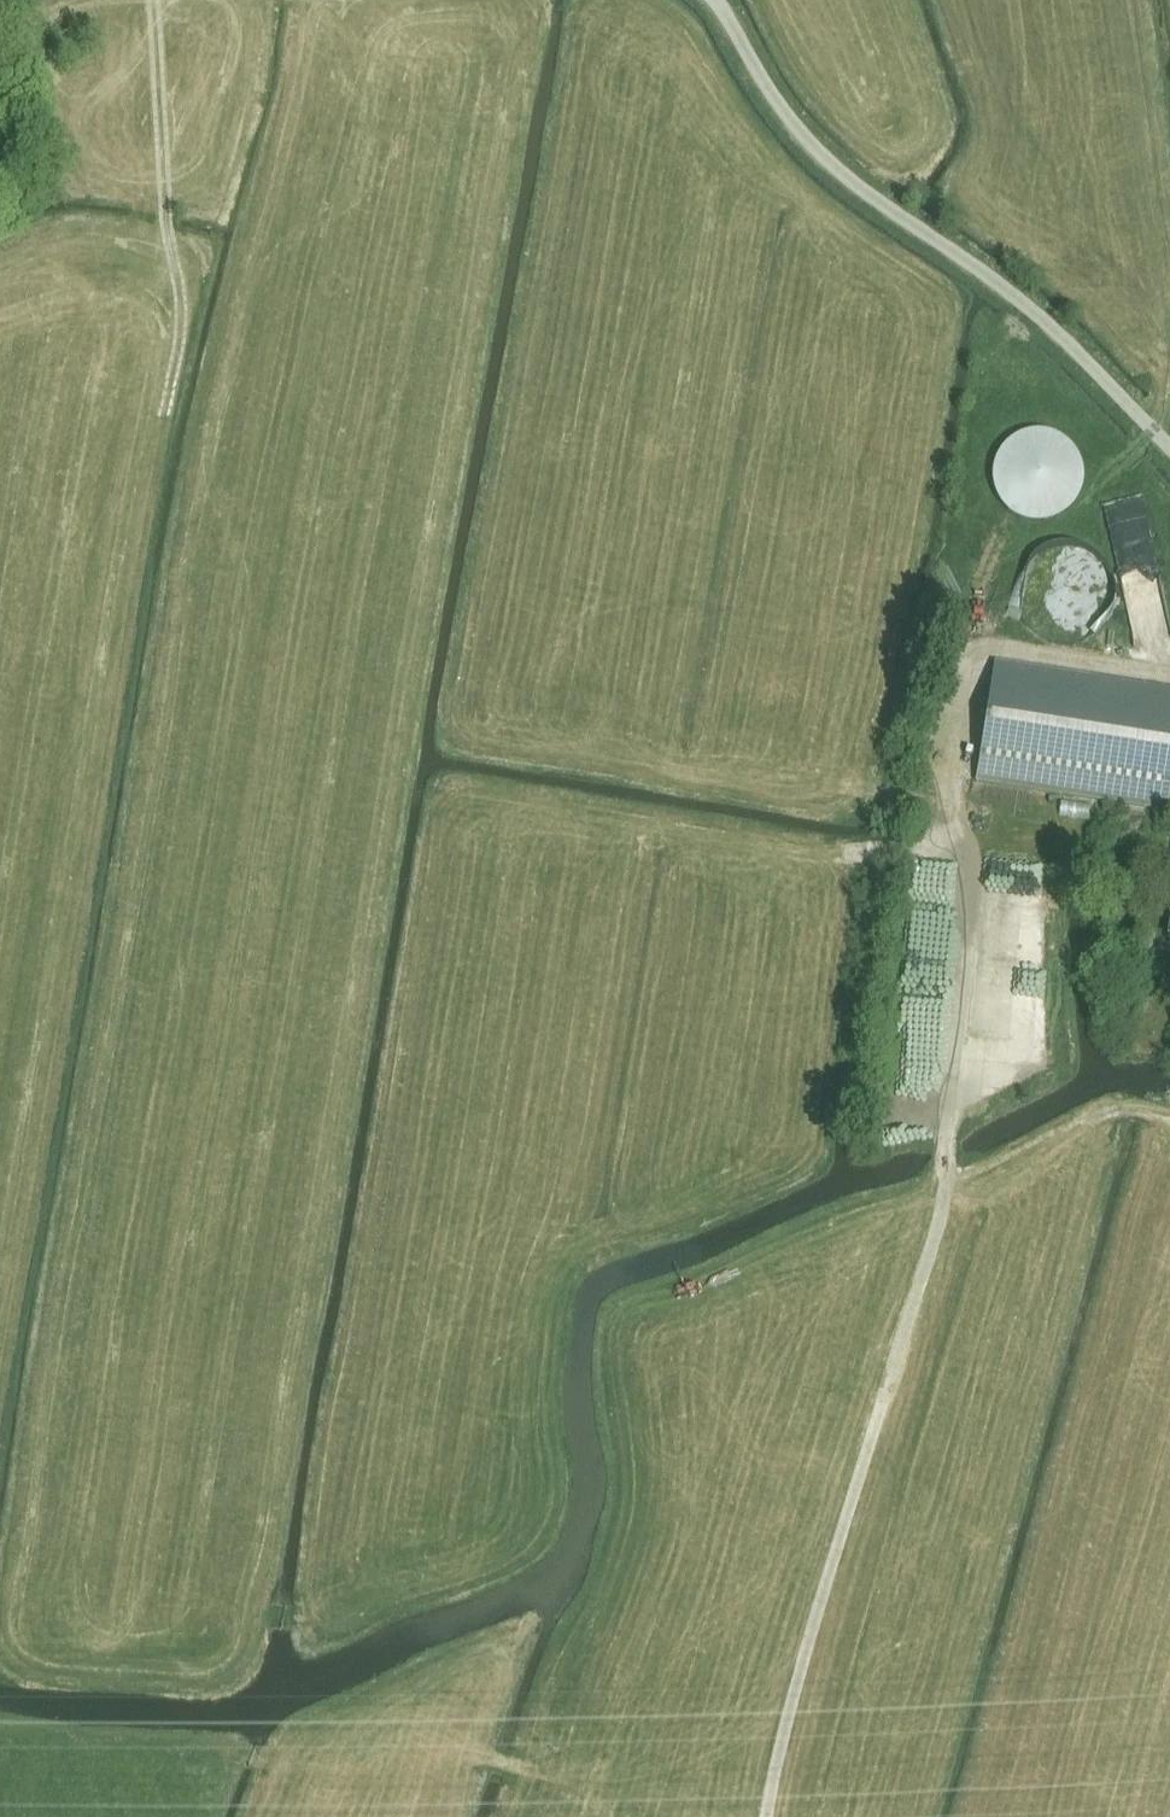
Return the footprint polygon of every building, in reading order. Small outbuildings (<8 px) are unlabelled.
[(1006,479),(1037,526),(1092,490),(1055,434),(1044,441),(1048,447),(1041,451),(1043,455),(1006,479)] [(1149,494),(1112,500),(1129,598),(1166,592),(1149,494)] [(1099,612),(1107,571),(1082,566),(1081,570),(1049,563),(1043,593),(1064,597),(1060,615),(1048,613),(1046,620),(1073,625),(1076,607),(1099,612)] [(992,662),(974,779),(1165,808),(1167,800),(1169,800),(1169,689),(992,662)]
